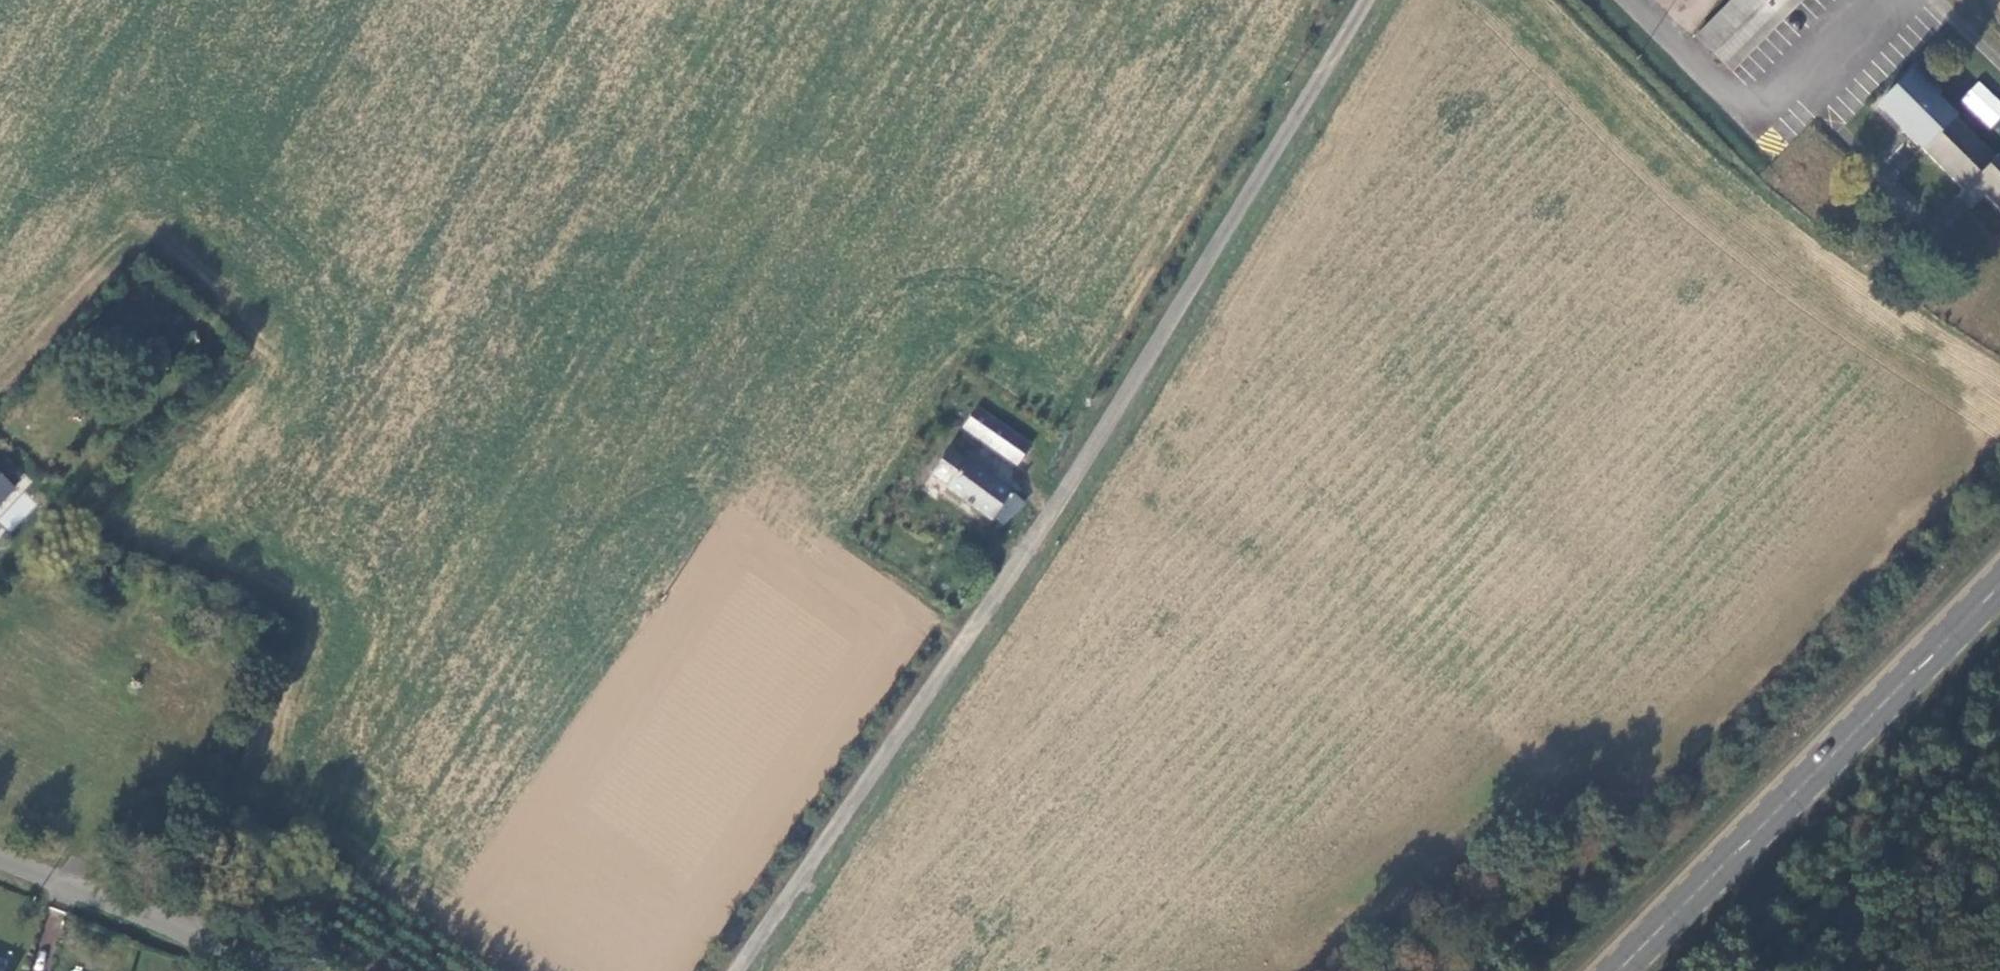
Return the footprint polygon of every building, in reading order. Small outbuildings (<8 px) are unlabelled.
[(1689,33),(1722,66),(1789,0),(1723,0),(1689,33)] [(1959,100),(1990,128),(1999,118),(1999,99),(1978,79),(1959,100)] [(1992,154),(1951,111),(1918,142),(1958,184),(1951,191),(1964,205),(1978,191),(1999,214),(1999,146),(1992,154)] [(1010,434),(974,409),(960,428),(997,453),(1010,434)] [(1027,446),(1010,434),(997,453),(1014,466),(1027,446)] [(1021,503),(946,450),(929,474),(945,486),(943,488),(991,522),(993,518),(1005,526),(1021,503)] [(14,491),(0,477),(0,506),(14,491)]
